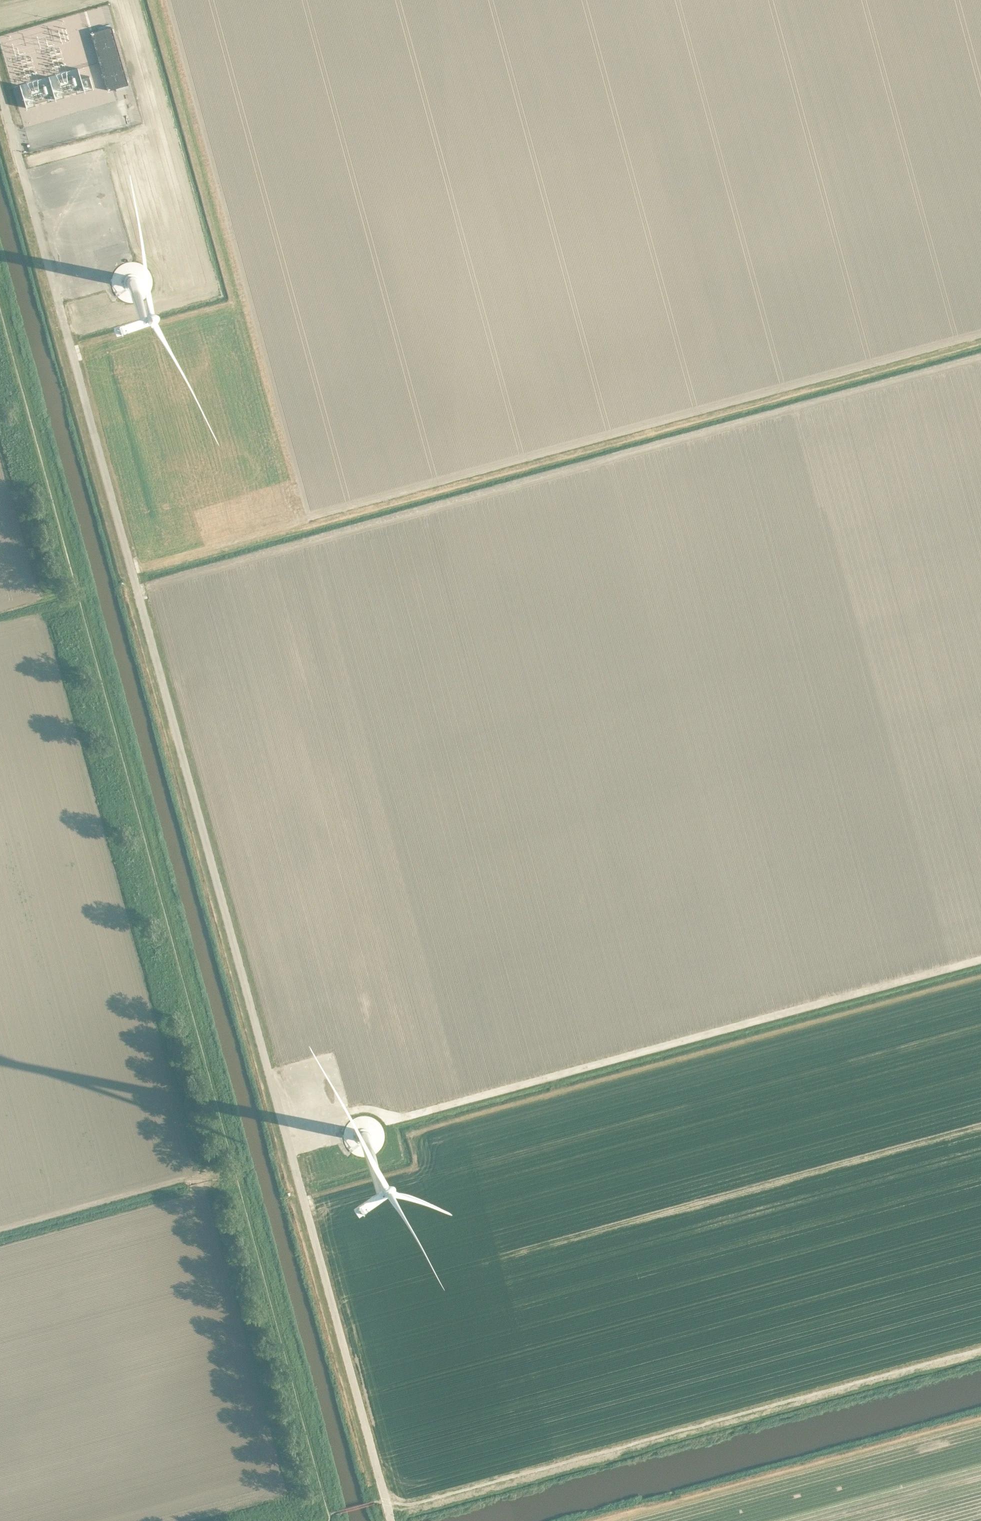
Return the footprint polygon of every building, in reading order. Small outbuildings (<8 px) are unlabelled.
[(7,0),(0,0),(0,3),(10,21),(16,18),(7,0)] [(109,26),(89,32),(97,61),(105,89),(125,83),(119,63),(109,26)] [(136,282),(136,281),(136,280),(136,279),(135,278),(135,277),(134,277),(134,276),(133,276),(132,275),(131,275),(130,275),(129,275),(128,275),(127,276),(126,276),(126,277),(125,277),(125,278),(124,279),(124,280),(124,281),(124,282),(124,283),(125,284),(125,285),(126,285),(126,286),(127,286),(128,287),(129,287),(130,287),(131,287),(132,287),(133,286),(134,286),(134,285),(135,285),(135,284),(136,283),(136,282)] [(368,1136),(368,1135),(368,1134),(368,1133),(367,1132),(367,1131),(366,1131),(366,1130),(365,1130),(364,1129),(363,1129),(362,1129),(361,1129),(360,1129),(359,1130),(358,1130),(358,1131),(357,1131),(357,1132),(356,1133),(356,1134),(356,1135),(356,1136),(356,1137),(357,1138),(357,1139),(358,1139),(358,1140),(359,1140),(360,1141),(361,1141),(362,1141),(363,1141),(364,1141),(365,1140),(366,1140),(366,1139),(367,1139),(367,1138),(368,1137),(368,1136)]
